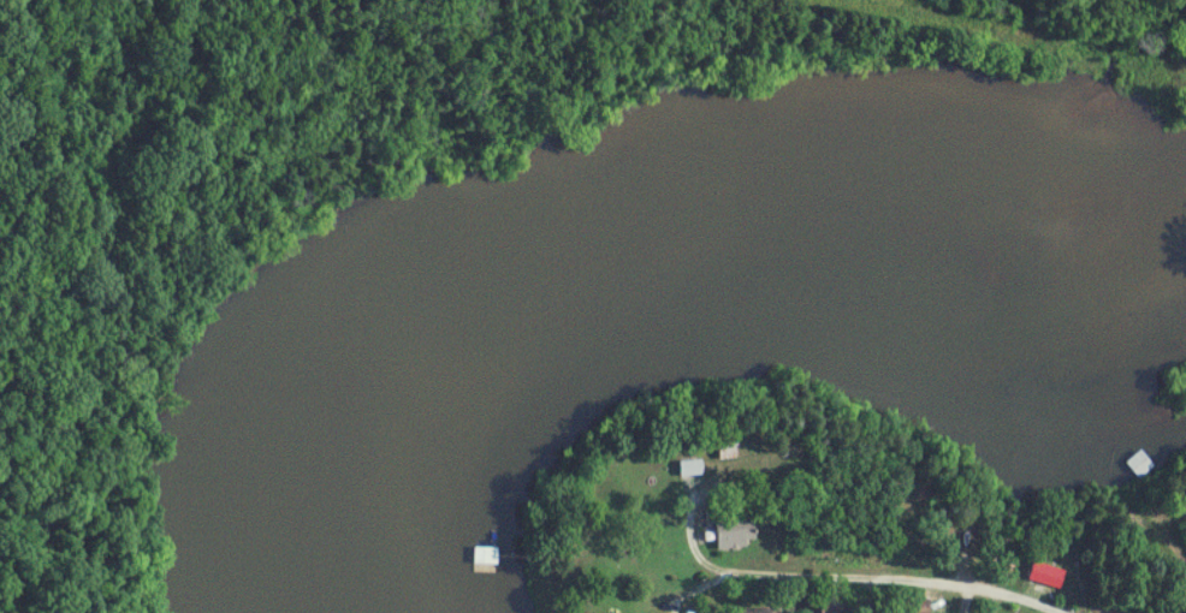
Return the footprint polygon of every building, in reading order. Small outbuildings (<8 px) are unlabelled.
[(720,460),(738,460),(738,438),(720,438),(720,460)] [(702,461),(679,462),(679,477),(702,476),(702,461)] [(715,516),(719,551),(757,547),(754,520),(739,522),(738,513),(715,516)] [(476,572),(498,572),(498,549),(476,549),(476,572)] [(1060,590),(1066,571),(1033,561),(1028,579),(1060,590)]
